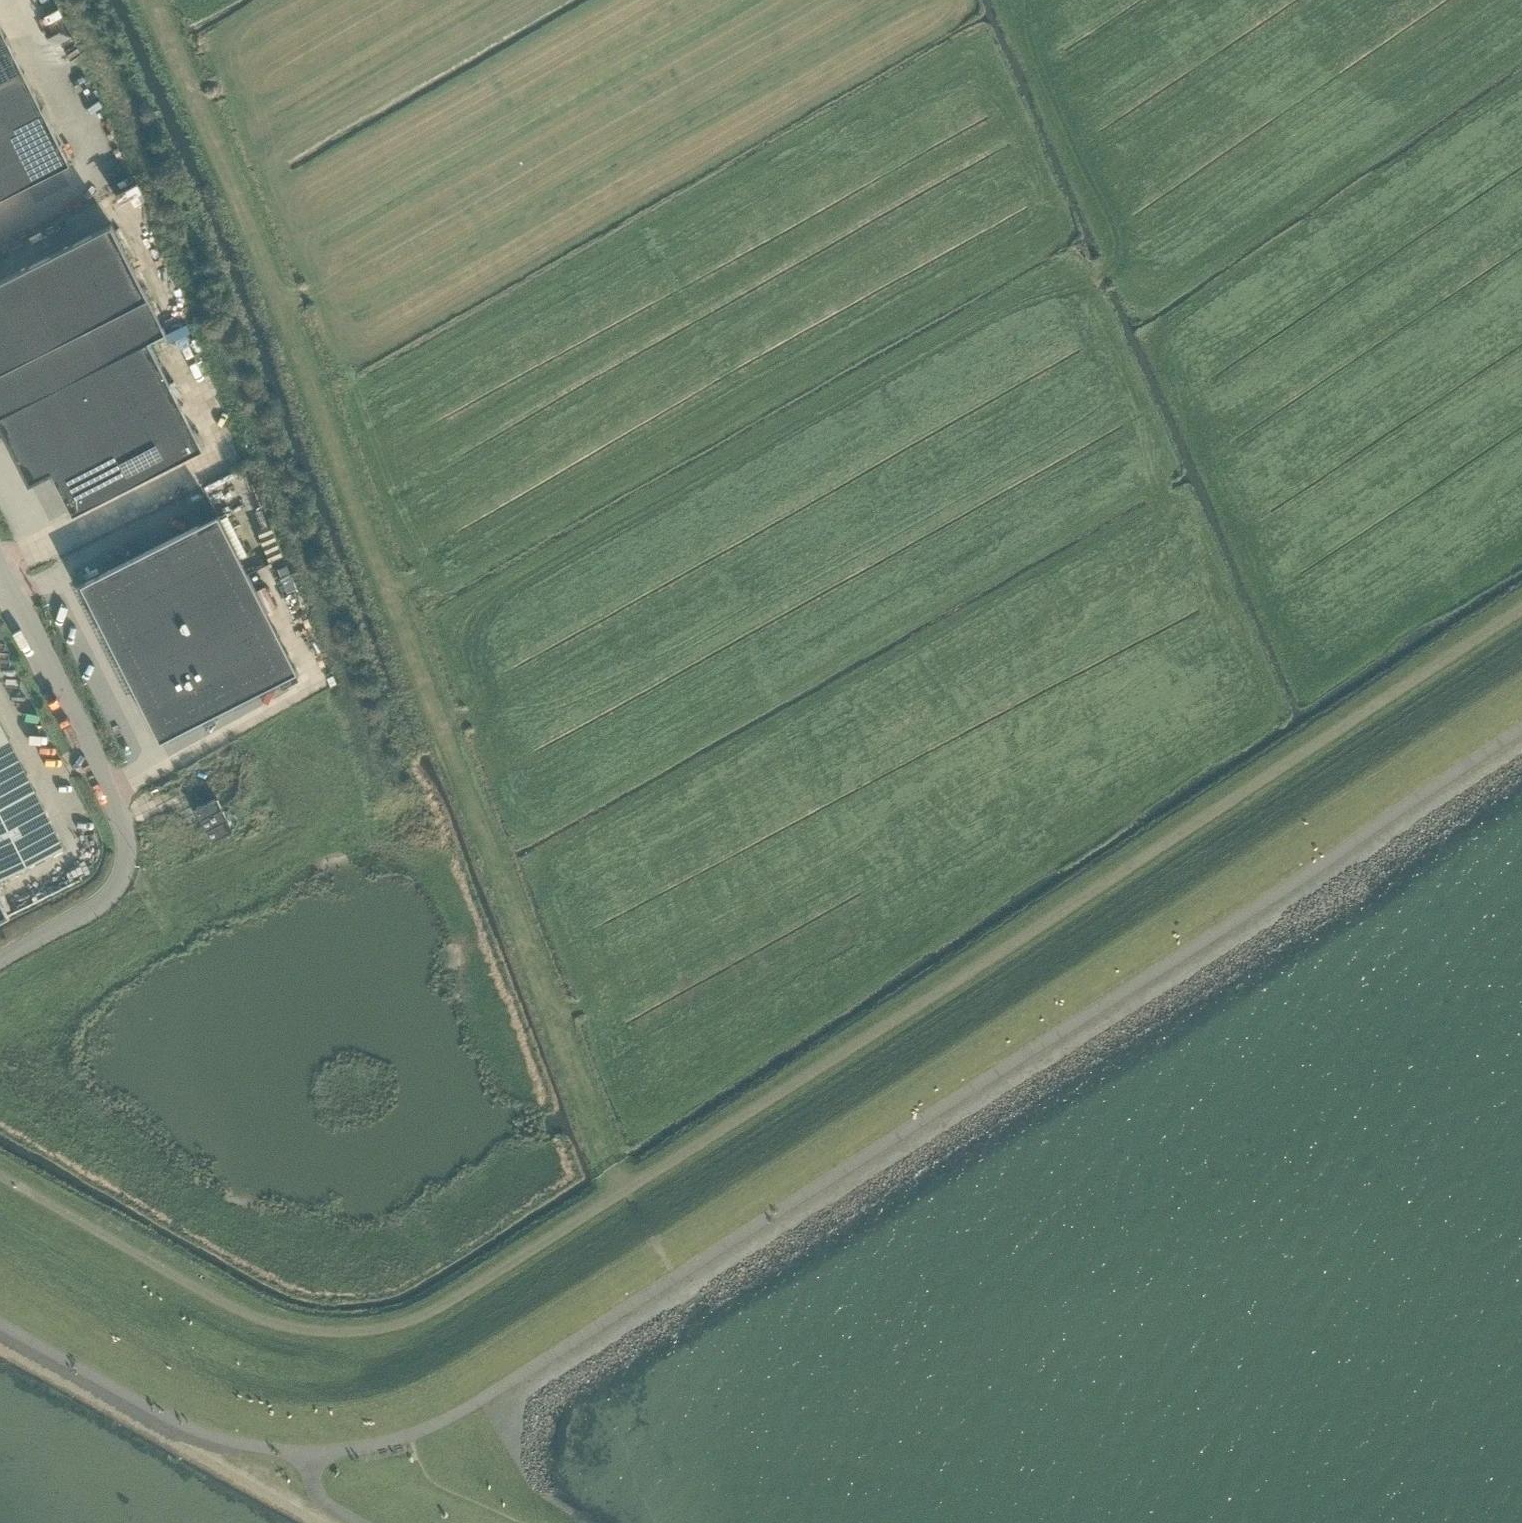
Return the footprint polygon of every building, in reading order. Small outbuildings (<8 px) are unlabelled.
[(71,162),(0,22),(0,197),(71,162)] [(166,331),(112,223),(0,279),(0,415),(166,331)] [(0,415),(0,423),(30,481),(51,470),(73,513),(199,449),(145,342),(166,331),(0,415)] [(219,514),(81,583),(160,739),(298,670),(219,514)] [(64,843),(0,716),(0,876),(64,843)] [(213,776),(188,784),(193,797),(218,789),(213,776)] [(217,796),(195,807),(211,840),(233,829),(217,796)]
